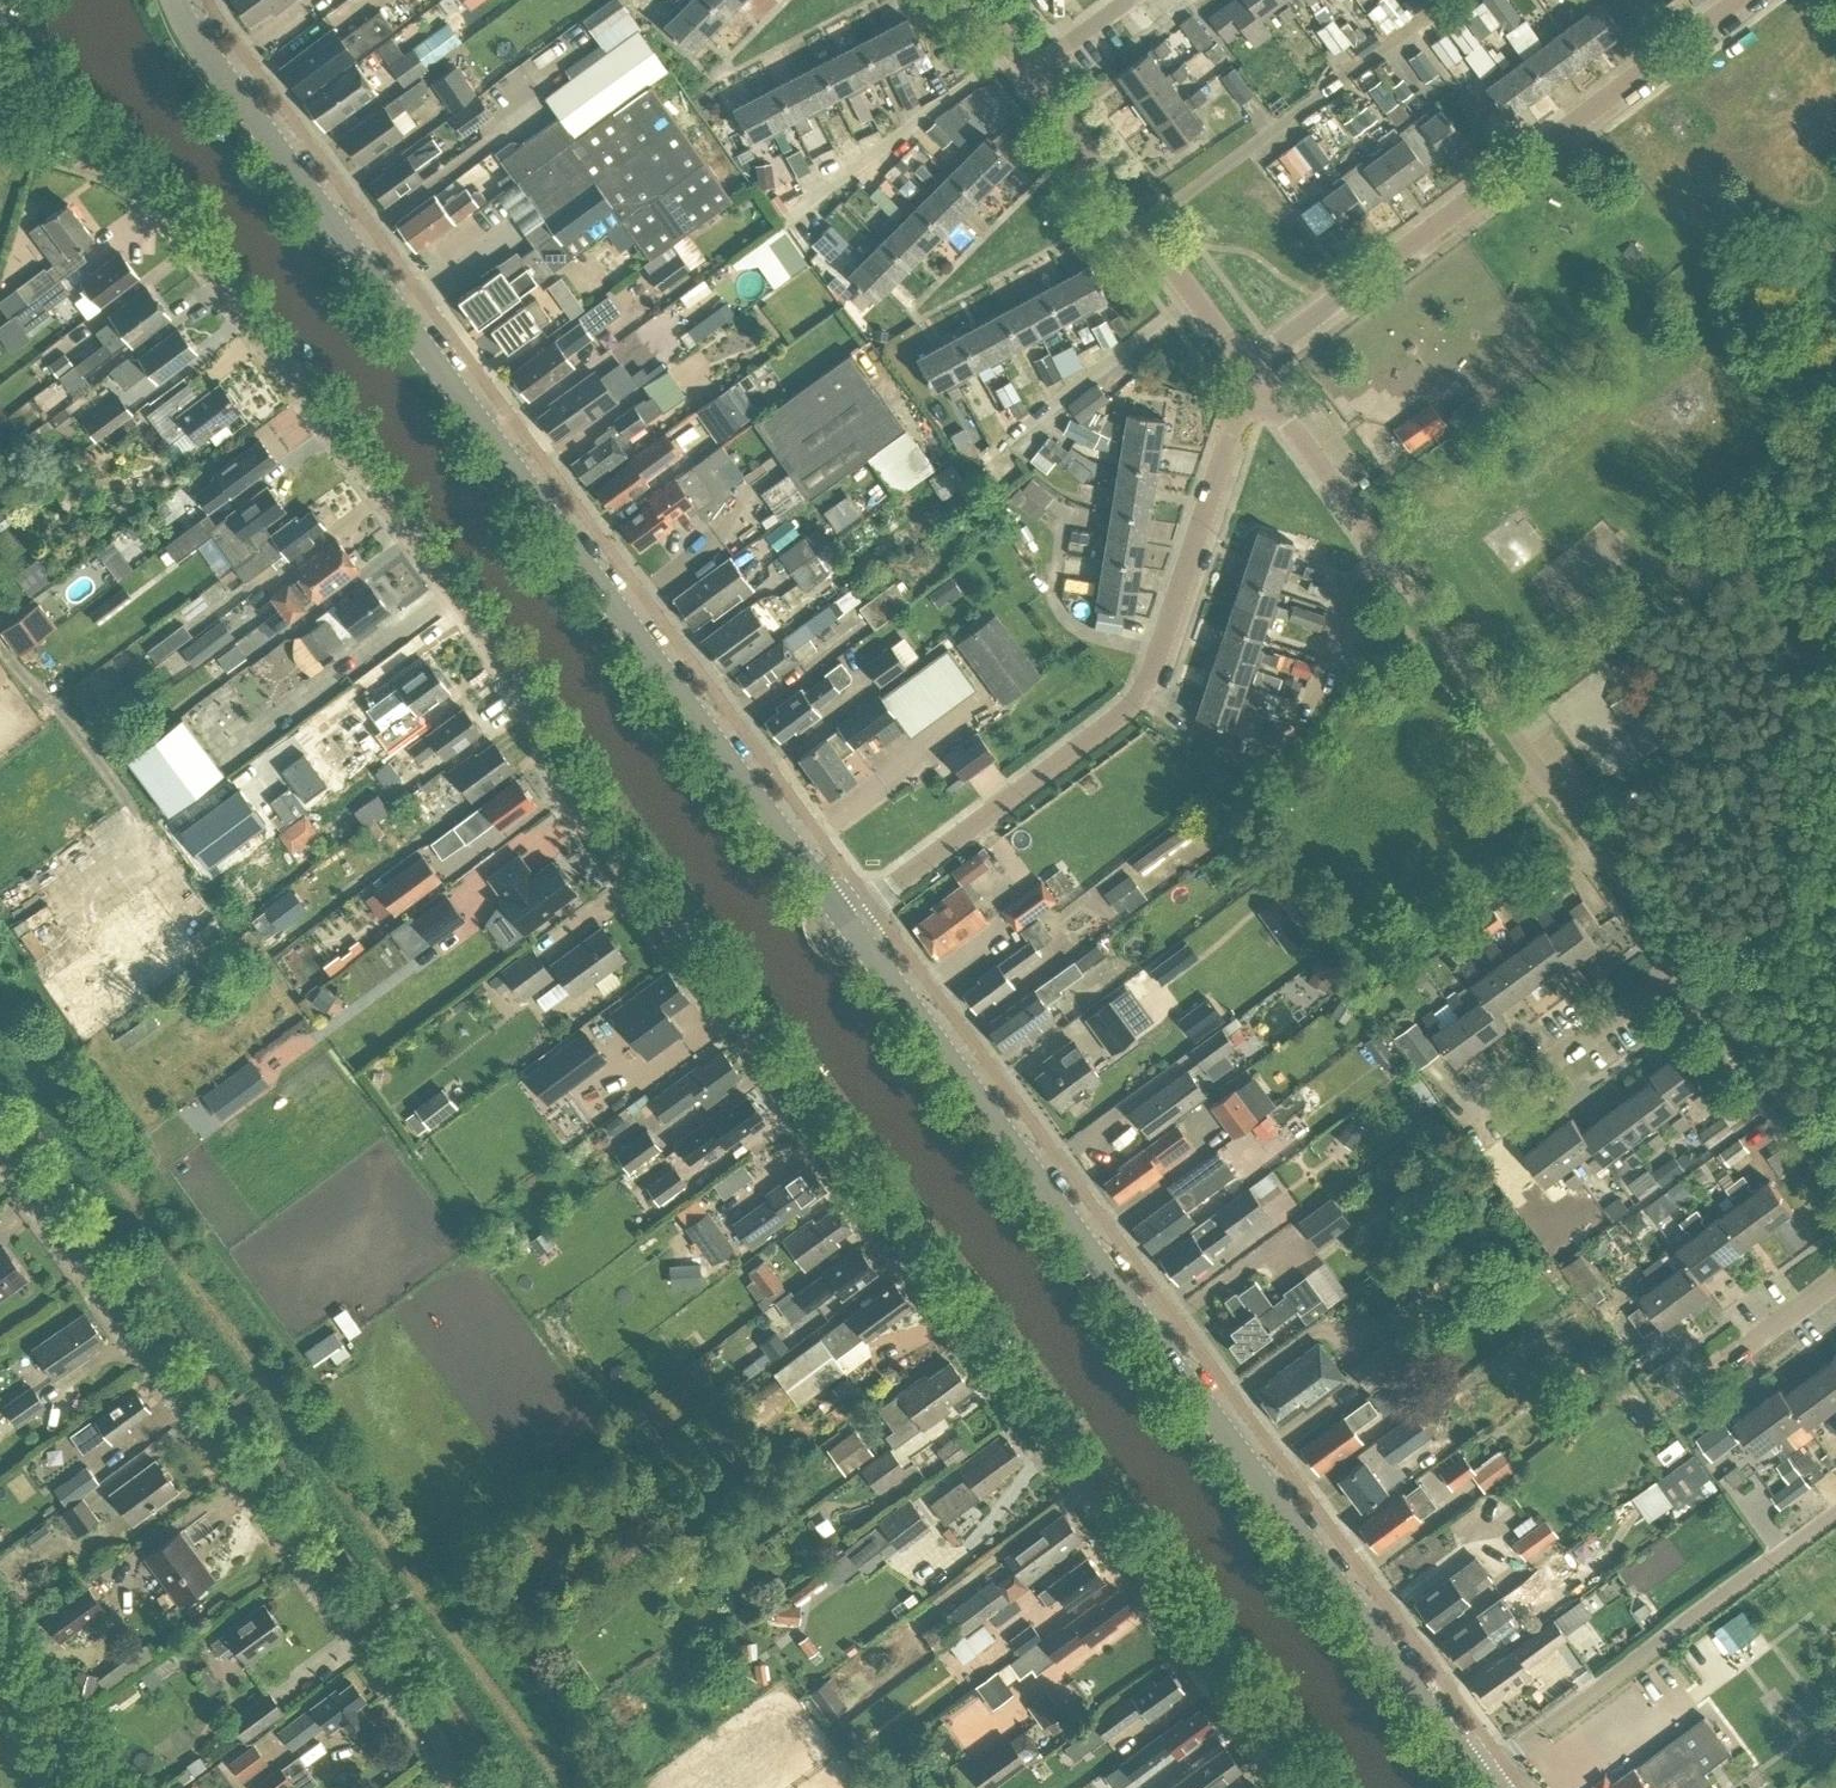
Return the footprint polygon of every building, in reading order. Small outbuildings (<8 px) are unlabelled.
[(252,23),(272,9),(276,14),(295,0),(236,0),(252,23)] [(471,0),(448,0),(448,1),(459,12),(471,0)] [(627,11),(620,0),(609,0),(582,19),(593,35),(627,11)] [(647,0),(627,0),(636,11),(648,1),(647,0)] [(723,16),(708,0),(688,0),(687,1),(686,0),(679,0),(677,2),(707,32),(723,16)] [(723,16),(739,0),(708,0),(723,16)] [(1274,3),(1279,9),(1276,11),(1283,21),(1293,13),(1284,0),(1236,0),(1235,0),(1227,0),(1206,16),(1225,40),(1240,29),(1252,45),(1269,32),(1257,16),(1274,3)] [(1403,11),(1395,0),(1378,0),(1377,1),(1386,13),(1391,20),(1403,11)] [(1403,4),(1412,16),(1433,0),(1408,0),(1403,4)] [(1523,20),(1509,0),(1483,0),(1507,32),(1523,20)] [(687,52),(707,32),(677,2),(667,12),(671,16),(661,26),(687,52)] [(1600,48),(1622,32),(1600,2),(1588,11),(1585,7),(1575,14),(1600,48)] [(1471,26),(1484,17),(1477,8),(1465,17),(1471,26)] [(279,67),(301,97),(395,29),(381,10),(343,39),(334,27),(279,67)] [(1391,20),(1397,27),(1409,18),(1403,11),(1391,20)] [(1192,14),(1178,24),(1197,51),(1211,41),(1192,14)] [(1600,48),(1575,14),(1567,20),(1570,24),(1560,32),(1582,61),(1600,48)] [(906,59),(922,51),(905,18),(880,31),(900,69),(909,64),(906,59)] [(1316,30),(1334,54),(1350,42),(1332,18),(1316,30)] [(390,37),(376,47),(389,65),(388,66),(403,86),(464,43),(449,22),(403,55),(390,37)] [(1467,27),(1456,35),(1467,50),(1478,41),(1467,27)] [(663,69),(636,29),(542,96),(557,118),(569,135),(663,69)] [(889,74),(900,69),(880,31),(859,42),(876,75),(887,69),(889,74)] [(1361,57),(1381,41),(1373,31),(1361,40),(1353,46),(1361,57)] [(1582,61),(1560,32),(1550,39),(1547,35),(1539,41),(1564,75),(1582,61)] [(1462,57),(1444,33),(1430,44),(1447,68),(1462,57)] [(1116,73),(1135,99),(1165,77),(1164,75),(1151,58),(1157,54),(1160,57),(1169,50),(1162,39),(1116,73)] [(1564,75),(1539,41),(1529,48),(1532,53),(1524,59),(1546,88),(1564,75)] [(864,81),(876,75),(859,42),(838,53),(858,91),(867,86),(864,81)] [(1213,63),(1226,54),(1217,42),(1205,51),(1213,63)] [(1407,58),(1425,82),(1438,72),(1421,49),(1407,58)] [(847,97),(858,91),(838,53),(818,63),(834,96),(844,91),(847,97)] [(1546,88),(1524,59),(1512,67),(1509,63),(1502,68),(1528,102),(1546,88)] [(327,126),(377,90),(357,62),(307,98),(327,126)] [(822,103),(834,96),(818,63),(797,74),(816,112),(824,108),(822,103)] [(431,82),(451,110),(476,92),(456,64),(431,82)] [(1180,64),(1164,75),(1165,77),(1135,99),(1153,124),(1183,102),(1182,100),(1169,83),(1175,78),(1178,81),(1187,74),(1180,64)] [(1233,67),(1220,77),(1239,103),(1253,94),(1233,67)] [(1528,102),(1502,68),(1491,77),(1494,81),(1484,88),(1506,118),(1528,102)] [(889,76),(906,109),(919,102),(903,69),(889,76)] [(937,95),(948,88),(938,72),(927,78),(937,95)] [(816,112),(797,74),(776,85),(793,118),(790,119),(798,134),(810,127),(806,118),(816,112)] [(421,78),(343,134),(363,161),(404,132),(394,116),(406,108),(408,111),(424,100),(420,94),(428,88),(421,78)] [(1401,101),(1412,92),(1402,79),(1391,87),(1401,101)] [(1399,101),(1397,103),(1380,80),(1367,89),(1385,113),(1386,112),(1395,123),(1408,113),(1399,101)] [(573,140),(516,181),(554,235),(569,256),(605,230),(619,249),(635,238),(649,257),(729,200),(648,85),(573,140)] [(780,125),(790,119),(793,118),(776,85),(755,96),(775,134),(782,130),(780,125)] [(1195,105),(1205,98),(1198,88),(1182,100),(1183,102),(1153,124),(1170,147),(1200,125),(1187,107),(1193,102),(1195,105)] [(1276,116),(1289,107),(1281,95),(1268,105),(1276,116)] [(452,116),(465,133),(493,113),(480,96),(452,116)] [(775,134),(755,96),(730,109),(747,141),(760,135),(762,140),(775,134)] [(958,101),(950,108),(962,122),(970,116),(958,101)] [(1365,128),(1376,120),(1366,106),(1355,114),(1365,128)] [(1462,139),(1440,109),(1429,117),(1425,112),(1406,127),(1432,161),(1462,139)] [(874,115),(883,131),(893,125),(884,110),(874,115)] [(1354,137),(1364,129),(1354,115),(1343,123),(1354,137)] [(510,173),(516,181),(573,140),(569,135),(557,118),(500,159),(510,173)] [(859,128),(866,141),(879,135),(873,121),(859,128)] [(925,130),(942,148),(951,138),(935,121),(925,130)] [(1432,161),(1406,127),(1397,133),(1401,138),(1391,146),(1387,141),(1377,148),(1402,183),(1432,161)] [(1329,160),(1308,133),(1294,144),(1314,171),(1329,160)] [(371,181),(386,202),(407,187),(408,189),(424,178),(416,167),(441,149),(431,134),(393,161),(395,164),(371,181)] [(991,182),(1011,163),(985,136),(973,149),(969,145),(961,152),(991,182)] [(1306,169),(1289,148),(1278,156),(1294,178),(1306,169)] [(1402,183),(1377,148),(1370,153),(1373,158),(1363,166),(1360,161),(1349,169),(1375,203),(1402,183)] [(786,156),(797,178),(810,171),(799,149),(786,156)] [(975,199),(991,182),(961,152),(953,161),(957,165),(949,172),(975,199)] [(921,162),(914,169),(924,179),(931,172),(921,162)] [(756,170),(759,189),(773,187),(771,168),(756,170)] [(1375,203),(1349,169),(1332,182),(1335,187),(1321,197),(1342,227),(1375,203)] [(958,215),(975,199),(949,172),(939,182),(935,178),(928,185),(958,215)] [(510,173),(501,180),(501,184),(505,189),(516,181),(510,173)] [(942,232),(958,215),(928,185),(919,194),(923,198),(916,205),(942,232)] [(877,187),(869,195),(877,203),(885,195),(877,187)] [(417,247),(478,203),(467,188),(444,205),(435,193),(397,220),(417,247)] [(889,200),(882,207),(894,220),(895,218),(902,212),(889,200)] [(93,238),(67,203),(29,230),(55,265),(48,270),(56,282),(85,260),(78,250),(93,238)] [(925,248),(942,232),(916,205),(905,216),(902,212),(895,218),(925,248)] [(908,265),(925,248),(895,218),(894,220),(885,228),(890,232),(883,239),(908,265)] [(813,242),(831,258),(848,241),(830,224),(813,242)] [(807,263),(781,225),(747,248),(774,287),(807,263)] [(892,281),(908,265),(883,239),(872,249),(868,245),(862,251),(892,281)] [(659,290),(689,269),(672,245),(644,265),(650,273),(648,275),(659,290)] [(478,325),(554,272),(537,247),(521,259),(527,268),(510,280),(499,265),(480,278),(482,282),(459,298),(478,325)] [(872,301),(892,281),(862,251),(852,261),(856,265),(846,275),(872,301)] [(100,308),(97,304),(136,276),(118,252),(78,281),(87,292),(74,302),(86,319),(100,308)] [(1089,306),(1105,297),(1088,265),(1063,278),(1083,316),(1092,311),(1089,306)] [(56,282),(48,270),(45,266),(18,286),(29,301),(56,282)] [(1072,321),(1083,316),(1063,278),(1042,290),(1060,322),(1070,317),(1072,321)] [(700,279),(676,294),(683,306),(707,291),(700,279)] [(46,311),(69,294),(60,282),(13,316),(25,333),(49,315),(46,311)] [(104,342),(157,302),(146,287),(107,315),(110,320),(95,330),(104,342)] [(1048,328),(1060,322),(1042,290),(1022,301),(1041,338),(1050,333),(1048,328)] [(540,325),(550,318),(536,298),(526,305),(525,303),(490,328),(507,351),(542,327),(540,325)] [(1030,344),(1041,338),(1022,301),(1001,312),(1018,344),(1028,339),(1030,344)] [(169,317),(157,302),(104,342),(74,364),(82,375),(127,341),(130,346),(169,317)] [(591,308),(578,317),(591,335),(604,326),(591,308)] [(696,323),(704,334),(726,319),(718,308),(696,323)] [(1006,351),(1018,344),(1001,312),(980,323),(1000,360),(1009,356),(1006,351)] [(1118,336),(1129,330),(1119,313),(1109,319),(1118,336)] [(1116,340),(1105,319),(1091,327),(1102,348),(1116,340)] [(567,355),(592,337),(582,322),(511,373),(529,398),(575,366),(567,355)] [(989,366),(1000,360),(980,323),(959,334),(977,366),(986,362),(989,366)] [(1084,343),(1093,337),(1087,325),(1077,330),(1084,343)] [(156,382),(196,353),(178,328),(138,358),(134,352),(110,370),(122,386),(146,369),(156,382)] [(875,329),(874,338),(886,340),(887,331),(875,329)] [(964,373),(977,366),(959,334),(939,345),(959,382),(967,378),(964,373)] [(626,372),(634,365),(615,341),(586,364),(593,374),(614,357),(626,372)] [(957,384),(959,382),(939,345),(914,358),(931,391),(944,384),(947,389),(957,384)] [(1059,374),(1051,356),(1049,352),(1034,359),(1047,385),(1061,378),(1059,374)] [(58,376),(73,365),(63,353),(48,364),(58,376)] [(873,450),(902,429),(848,353),(751,423),(787,472),(759,492),(779,520),(873,451),(873,450)] [(626,457),(618,445),(627,438),(626,436),(660,410),(662,412),(685,396),(667,369),(642,385),(650,397),(645,400),(644,400),(615,421),(617,424),(596,439),(599,443),(572,462),(585,481),(607,465),(610,469),(626,457)] [(586,389),(574,398),(569,391),(550,404),(552,407),(539,416),(555,439),(569,429),(571,432),(588,419),(589,422),(617,402),(597,373),(582,384),(586,389)] [(46,387),(53,397),(67,386),(60,376),(46,387)] [(959,382),(957,384),(975,417),(985,412),(979,400),(983,397),(972,377),(968,380),(967,378),(959,382)] [(1096,382),(1067,405),(1080,421),(1109,399),(1096,382)] [(179,390),(149,412),(170,441),(189,427),(199,440),(208,433),(216,444),(232,432),(224,422),(240,410),(220,383),(191,405),(179,390)] [(996,391),(1005,407),(1019,399),(1011,383),(996,391)] [(695,411),(716,441),(741,423),(720,393),(695,411)] [(119,395),(82,422),(96,440),(133,413),(119,395)] [(1461,423),(1481,408),(1471,396),(1451,411),(1461,423)] [(1443,423),(1429,403),(1394,429),(1408,448),(1443,423)] [(1159,447),(1163,419),(1127,413),(1124,430),(1119,429),(1117,440),(1159,447)] [(1093,448),(1100,433),(1069,418),(1062,433),(1093,448)] [(645,480),(680,455),(665,433),(628,460),(628,461),(615,471),(617,474),(597,490),(599,493),(598,497),(603,503),(607,504),(609,507),(629,492),(631,496),(647,484),(645,480)] [(1049,435),(1038,448),(1055,461),(1065,469),(1075,456),(1049,435)] [(245,484),(275,461),(259,439),(229,462),(232,466),(195,493),(207,510),(245,483),(245,484)] [(1155,470),(1159,447),(1117,440),(1115,451),(1120,452),(1118,464),(1155,470)] [(111,443),(84,451),(89,469),(116,461),(111,443)] [(716,467),(731,456),(722,444),(646,498),(648,503),(635,512),(636,514),(622,524),(639,548),(654,536),(656,539),(668,530),(666,528),(671,525),(667,520),(684,508),(683,507),(690,502),(696,511),(710,523),(733,490),(716,467)] [(1038,448),(1030,459),(1046,473),(1055,461),(1038,448)] [(1151,493),(1155,470),(1118,464),(1116,477),(1111,476),(1109,486),(1151,493)] [(1032,478),(1024,489),(1045,506),(1054,495),(1032,478)] [(212,534),(235,566),(263,546),(260,542),(272,534),(265,525),(285,509),(276,497),(278,493),(273,486),(269,487),(267,485),(216,523),(209,513),(167,544),(177,560),(212,534)] [(1048,507),(1045,506),(1024,489),(1020,486),(1010,498),(1038,520),(1048,507)] [(1147,516),(1151,493),(1109,486),(1107,498),(1113,499),(1111,510),(1147,516)] [(818,509),(832,529),(854,513),(841,494),(818,509)] [(9,505),(0,512),(0,531),(18,518),(9,505)] [(307,538),(325,525),(322,522),(323,518),(320,513),(316,513),(313,508),(299,519),(296,516),(272,534),(260,542),(263,546),(235,566),(246,580),(285,551),(290,557),(306,546),(307,538)] [(1143,539),(1147,516),(1111,510),(1109,524),(1103,524),(1102,532),(1143,539)] [(1285,557),(1291,540),(1256,528),(1247,555),(1287,568),(1290,558),(1285,557)] [(1072,530),(1071,540),(1087,542),(1088,532),(1072,530)] [(1139,562),(1143,539),(1102,532),(1100,545),(1105,546),(1103,556),(1139,562)] [(813,554),(801,537),(776,556),(788,572),(813,554)] [(306,585),(348,555),(336,539),(293,570),(300,579),(289,586),(288,584),(270,597),(279,609),(297,596),(296,594),(307,587),(306,585)] [(813,554),(788,572),(802,590),(843,559),(830,542),(813,554)] [(359,570),(348,555),(306,585),(307,587),(296,594),(297,596),(279,609),(280,610),(267,620),(276,632),(307,609),(306,608),(304,605),(314,598),(316,602),(359,570)] [(1283,579),(1287,568),(1247,555),(1240,577),(1274,589),(1278,577),(1283,579)] [(1135,585),(1139,562),(1103,556),(1101,571),(1095,570),(1094,578),(1135,585)] [(119,580),(133,569),(124,557),(110,568),(119,580)] [(712,618),(752,589),(729,557),(672,599),(691,625),(708,613),(712,618)] [(1324,570),(1305,564),(1302,574),(1320,581),(1324,570)] [(960,589),(951,577),(940,585),(949,597),(960,589)] [(1270,601),(1274,589),(1240,577),(1232,599),(1272,613),(1275,603),(1270,601)] [(1131,613),(1135,585),(1094,578),(1092,592),(1097,593),(1095,607),(1131,613)] [(893,581),(857,608),(872,629),(908,602),(893,581)] [(318,623),(301,636),(316,657),(341,639),(339,637),(350,629),(357,638),(376,625),(374,621),(388,611),(369,585),(337,609),(334,604),(314,618),(318,623)] [(31,588),(8,606),(13,614),(37,596),(31,588)] [(181,609),(188,619),(208,604),(201,594),(181,609)] [(1268,624),(1272,613),(1232,599),(1225,621),(1260,633),(1263,623),(1268,624)] [(792,647),(841,611),(833,600),(746,664),(747,666),(735,675),(747,691),(763,679),(766,682),(796,659),(790,651),(792,647)] [(39,602),(15,620),(32,643),(56,626),(39,602)] [(1287,620),(1318,631),(1324,614),(1292,604),(1287,620)] [(739,660),(770,637),(748,606),(701,640),(721,668),(736,657),(739,660)] [(1122,613),(1097,609),(1094,627),(1118,632),(1122,613)] [(1000,704),(1040,674),(994,613),(954,643),(1000,704)] [(1255,646),(1260,633),(1225,621),(1217,644),(1258,657),(1260,648),(1255,646)] [(183,623),(148,649),(157,661),(192,635),(183,623)] [(205,630),(181,649),(194,666),(218,647),(205,630)] [(292,631),(246,664),(268,694),(314,662),(292,631)] [(234,643),(212,654),(219,668),(241,658),(234,643)] [(889,644),(863,664),(879,685),(905,666),(889,644)] [(1253,669),(1258,657),(1217,644),(1210,666),(1245,677),(1248,668),(1253,669)] [(879,697),(903,730),(908,736),(973,687),(944,648),(879,697)] [(1311,665),(1312,664),(1279,653),(1275,666),(1290,671),(1290,672),(1307,678),(1311,665)] [(771,734),(775,734),(778,738),(797,724),(800,727),(818,714),(814,708),(837,692),(836,690),(850,681),(850,675),(840,661),(823,673),(825,676),(802,693),(799,689),(775,707),(778,711),(765,721),(768,724),(767,728),(771,734)] [(398,688),(384,698),(400,721),(395,724),(404,737),(425,723),(418,713),(448,692),(427,662),(396,684),(398,688)] [(1240,692),(1245,677),(1210,666),(1203,688),(1243,701),(1245,693),(1240,692)] [(1290,680),(1285,694),(1295,697),(1300,684),(1290,680)] [(1638,684),(1612,703),(1648,751),(1674,732),(1638,684)] [(1238,714),(1243,701),(1203,688),(1194,714),(1229,726),(1233,713),(1238,714)] [(854,776),(840,757),(852,748),(851,748),(873,731),(883,745),(903,730),(879,697),(877,694),(835,725),(837,728),(825,738),(824,737),(797,757),(827,796),(854,776)] [(1259,694),(1254,709),(1266,714),(1286,721),(1291,705),(1259,694)] [(446,756),(480,731),(463,707),(410,746),(420,761),(439,747),(446,756)] [(127,759),(168,814),(224,773),(183,718),(127,759)] [(368,743),(356,725),(344,732),(356,751),(357,750),(358,751),(362,758),(377,748),(378,750),(392,740),(385,730),(371,739),(372,741),(368,743)] [(976,732),(945,755),(962,779),(993,756),(976,732)] [(471,797),(512,768),(494,743),(472,759),(469,756),(451,769),(471,797)] [(363,759),(362,758),(358,751),(346,758),(352,766),(363,759)] [(388,786),(402,777),(391,760),(376,769),(388,786)] [(425,823),(450,805),(430,779),(406,796),(425,823)] [(501,828),(534,805),(516,780),(474,810),(475,811),(454,826),(466,842),(496,821),(501,828)] [(365,826),(390,810),(378,793),(354,810),(365,826)] [(291,851),(317,833),(305,814),(279,832),(291,851)] [(1184,824),(1132,862),(1139,871),(1191,834),(1184,824)] [(395,914),(442,880),(424,854),(376,888),(395,914)] [(553,909),(576,892),(566,878),(566,874),(559,864),(555,864),(552,860),(534,874),(519,854),(487,877),(502,897),(500,899),(525,933),(555,911),(553,909)] [(1074,887),(1060,867),(1044,879),(1059,898),(1074,887)] [(1547,873),(1524,890),(1535,904),(1558,888),(1547,873)] [(1128,874),(1103,893),(1118,912),(1143,893),(1128,874)] [(1035,914),(1054,900),(1039,879),(999,908),(1014,930),(1019,926),(1035,914)] [(959,942),(986,922),(959,885),(932,905),(936,911),(914,926),(934,953),(956,938),(959,942)] [(308,911),(293,891),(265,911),(280,931),(308,911)] [(447,894),(413,919),(432,944),(465,919),(447,894)] [(1277,898),(1259,911),(1275,933),(1293,920),(1277,898)] [(1597,945),(1589,934),(1601,925),(1582,899),(1569,909),(1574,915),(1557,928),(1552,922),(1556,920),(1548,909),(1538,917),(1546,928),(1568,959),(1567,960),(1571,965),(1597,945)] [(208,946),(228,932),(206,903),(187,918),(208,946)] [(48,909),(18,923),(60,1008),(89,994),(48,909)] [(1480,942),(1504,924),(1493,909),(1469,927),(1480,942)] [(1035,914),(1019,926),(1029,941),(1034,947),(1051,935),(1035,914)] [(1568,959),(1546,928),(1528,940),(1525,935),(1528,933),(1520,923),(1510,930),(1521,945),(1522,945),(1544,977),(1567,960),(1568,959)] [(546,971),(531,950),(490,979),(499,993),(511,984),(521,998),(557,972),(574,996),(593,982),(603,995),(618,984),(609,970),(623,960),(600,929),(551,965),(552,966),(546,971)] [(1459,963),(1470,955),(1457,938),(1446,946),(1459,963)] [(1520,995),(1544,977),(1522,945),(1521,945),(1504,958),(1500,953),(1503,950),(1496,940),(1485,948),(1497,964),(1497,963),(1520,995)] [(1039,954),(1034,947),(1029,941),(997,964),(996,964),(976,979),(978,981),(962,993),(974,1010),(995,995),(998,996),(1012,986),(1006,977),(1039,954)] [(1160,985),(1198,957),(1187,941),(1149,969),(1160,985)] [(1096,943),(1085,951),(1093,962),(1104,954),(1096,943)] [(344,963),(357,954),(353,949),(340,958),(338,955),(323,965),(330,974),(344,964),(344,963)] [(1497,963),(1497,964),(1479,976),(1475,970),(1478,968),(1470,958),(1460,966),(1482,996),(1495,1013),(1496,1012),(1520,995),(1497,963)] [(1415,989),(1432,977),(1419,959),(1402,971),(1415,989)] [(1058,988),(1081,971),(1072,960),(985,1023),(1005,1050),(1023,1037),(1028,1037),(1054,1018),(1044,1004),(1060,992),(1058,988)] [(1325,991),(1337,969),(1319,960),(1308,981),(1325,991)] [(667,1015),(688,999),(668,972),(613,1012),(646,1057),(680,1032),(667,1015)] [(325,1012),(335,996),(320,988),(311,1003),(325,1012)] [(1480,1043),(1505,1025),(1496,1012),(1495,1013),(1482,996),(1464,1009),(1460,1003),(1464,1001),(1456,991),(1446,998),(1458,1014),(1459,1013),(1480,1043)] [(1084,1018),(1110,1053),(1135,1035),(1109,999),(1084,1018)] [(1344,1024),(1353,1011),(1340,1002),(1331,1015),(1344,1024)] [(1455,1062),(1480,1043),(1459,1013),(1458,1014),(1441,1026),(1437,1021),(1440,1019),(1432,1009),(1422,1016),(1455,1062)] [(1206,1032),(1212,1017),(1193,1010),(1188,1025),(1206,1032)] [(1419,1067),(1439,1052),(1416,1021),(1396,1036),(1419,1067)] [(1202,1068),(1234,1046),(1220,1027),(1189,1049),(1202,1068)] [(604,1059),(585,1033),(547,1061),(566,1087),(604,1059)] [(1372,1051),(1385,1041),(1379,1033),(1366,1043),(1372,1051)] [(1055,1064),(1037,1078),(1062,1110),(1069,1105),(1070,1107),(1083,1097),(1080,1094),(1100,1078),(1070,1041),(1050,1057),(1055,1064)] [(1377,1058),(1390,1048),(1385,1041),(1372,1051),(1377,1058)] [(1385,1069),(1399,1059),(1390,1048),(1377,1058),(1381,1063),(1385,1069)] [(724,1087),(740,1075),(722,1051),(700,1067),(695,1065),(648,1102),(664,1123),(698,1097),(706,1107),(726,1092),(724,1087)] [(1690,1093),(1702,1109),(1712,1101),(1677,1053),(1652,1072),(1655,1077),(1676,1104),(1690,1093)] [(269,1086),(252,1062),(203,1097),(220,1121),(269,1086)] [(1148,1135),(1204,1093),(1186,1069),(1130,1111),(1148,1135)] [(1432,1105),(1438,1100),(1421,1077),(1413,1084),(1425,1100),(1427,1099),(1432,1105)] [(1676,1104),(1655,1077),(1631,1095),(1655,1127),(1656,1126),(1670,1116),(1682,1131),(1692,1124),(1676,1104)] [(429,1127),(457,1107),(443,1087),(415,1107),(417,1110),(428,1126),(429,1127)] [(1209,1106),(1231,1137),(1256,1119),(1234,1088),(1209,1106)] [(1655,1127),(1631,1095),(1608,1113),(1631,1145),(1632,1144),(1646,1134),(1658,1149),(1668,1142),(1656,1126),(1655,1127)] [(740,1130),(759,1116),(757,1113),(757,1109),(752,1102),(749,1102),(745,1097),(732,1107),(729,1103),(706,1121),(708,1123),(677,1146),(689,1161),(720,1139),(725,1146),(742,1132),(740,1130)] [(1644,1160),(1632,1144),(1631,1145),(1608,1113),(1584,1130),(1584,1131),(1607,1163),(1622,1152),(1633,1167),(1644,1160)] [(1699,1134),(1710,1149),(1735,1130),(1724,1115),(1699,1134)] [(1608,1164),(1607,1163),(1584,1131),(1584,1130),(1573,1116),(1549,1135),(1573,1167),(1574,1167),(1587,1157),(1598,1172),(1608,1164)] [(1116,1167),(1119,1170),(1103,1181),(1106,1184),(1105,1190),(1109,1195),(1114,1195),(1116,1199),(1138,1183),(1141,1186),(1144,1184),(1148,1184),(1154,1180),(1155,1176),(1193,1148),(1177,1124),(1142,1150),(1141,1149),(1116,1167)] [(647,1129),(614,1152),(628,1171),(660,1147),(647,1129)] [(1585,1181),(1574,1167),(1573,1167),(1549,1135),(1524,1153),(1548,1185),(1563,1173),(1575,1189),(1585,1181)] [(1751,1150),(1741,1136),(1720,1151),(1731,1165),(1751,1150)] [(1685,1167),(1696,1159),(1689,1149),(1678,1157),(1685,1167)] [(1192,1220),(1185,1210),(1233,1174),(1216,1150),(1166,1187),(1172,1196),(1132,1226),(1150,1250),(1170,1236),(1171,1236),(1192,1220)] [(1662,1187),(1678,1175),(1668,1163),(1653,1174),(1661,1185),(1662,1187)] [(734,1225),(747,1244),(762,1233),(784,1217),(785,1218),(795,1210),(797,1213),(809,1204),(807,1202),(825,1189),(806,1164),(766,1193),(770,1199),(734,1225)] [(657,1203),(685,1183),(673,1167),(646,1187),(657,1203)] [(1372,1189),(1384,1181),(1374,1167),(1362,1175),(1372,1189)] [(1701,1181),(1709,1176),(1702,1167),(1695,1173),(1701,1181)] [(1656,1188),(1648,1178),(1645,1173),(1632,1182),(1645,1199),(1657,1189),(1656,1188)] [(1794,1210),(1770,1178),(1756,1189),(1744,1174),(1735,1180),(1770,1227),(1794,1210)] [(714,1185),(724,1198),(736,1189),(726,1176),(714,1185)] [(1677,1201),(1691,1191),(1682,1179),(1669,1189),(1677,1201)] [(1770,1227),(1735,1180),(1726,1187),(1738,1203),(1724,1213),(1748,1244),(1770,1227)] [(1261,1207),(1256,1200),(1247,1187),(1188,1230),(1191,1234),(1160,1257),(1176,1280),(1190,1270),(1191,1272),(1209,1259),(1205,1254),(1237,1230),(1234,1226),(1261,1207)] [(1317,1247),(1350,1222),(1331,1196),(1298,1221),(1317,1247)] [(1615,1220),(1630,1209),(1621,1196),(1605,1207),(1615,1220)] [(835,1240),(852,1228),(836,1206),(814,1222),(810,1217),(780,1240),(803,1270),(839,1244),(835,1240)] [(1748,1244),(1724,1213),(1710,1224),(1698,1208),(1690,1215),(1725,1262),(1748,1244)] [(710,1263),(733,1246),(707,1210),(684,1226),(710,1263)] [(1635,1234),(1648,1224),(1639,1212),(1626,1222),(1635,1234)] [(485,1214),(477,1220),(486,1231),(494,1225),(485,1214)] [(1725,1262),(1690,1215),(1681,1221),(1693,1237),(1678,1248),(1688,1261),(1689,1261),(1702,1279),(1703,1278),(1725,1262)] [(27,1280),(3,1246),(0,1249),(0,1300),(27,1280)] [(855,1286),(875,1271),(867,1260),(867,1256),(864,1251),(860,1250),(857,1247),(822,1272),(823,1273),(796,1293),(808,1310),(835,1290),(841,1297),(844,1294),(849,1295),(854,1291),(855,1286)] [(1599,1285),(1602,1283),(1583,1255),(1568,1266),(1563,1269),(1583,1297),(1599,1285)] [(1713,1292),(1703,1278),(1702,1279),(1689,1261),(1688,1261),(1675,1272),(1663,1256),(1654,1263),(1689,1309),(1713,1292)] [(758,1301),(782,1283),(764,1259),(747,1272),(753,1280),(746,1284),(758,1301)] [(671,1286),(694,1284),(693,1263),(669,1265),(671,1286)] [(1689,1309),(1654,1263),(1645,1269),(1657,1285),(1643,1296),(1648,1302),(1631,1314),(1647,1335),(1663,1323),(1666,1327),(1689,1309)] [(1296,1309),(1299,1313),(1305,1322),(1328,1305),(1322,1297),(1305,1274),(1283,1290),(1285,1294),(1273,1303),(1256,1280),(1238,1294),(1235,1290),(1224,1298),(1240,1320),(1228,1329),(1234,1337),(1227,1341),(1239,1357),(1253,1346),(1255,1348),(1272,1335),(1268,1330),(1296,1309)] [(866,1338),(911,1306),(894,1282),(888,1286),(887,1284),(882,1287),(884,1289),(849,1315),(850,1316),(775,1371),(798,1402),(845,1367),(834,1353),(862,1333),(866,1338)] [(1590,1307),(1606,1295),(1599,1285),(1583,1297),(1590,1307)] [(341,1336),(352,1331),(341,1307),(330,1312),(341,1336)] [(81,1355),(104,1338),(85,1312),(35,1348),(57,1379),(84,1359),(81,1355)] [(336,1331),(306,1352),(315,1364),(344,1343),(336,1331)] [(776,1332),(759,1344),(765,1352),(743,1369),(749,1377),(788,1347),(776,1332)] [(1410,1365),(1390,1338),(1350,1367),(1365,1387),(1370,1394),(1410,1365)] [(1302,1410),(1344,1379),(1317,1342),(1276,1373),(1278,1376),(1256,1392),(1279,1423),(1300,1407),(1302,1410)] [(1834,1359),(1811,1376),(1835,1409),(1835,1361),(1834,1359)] [(949,1362),(928,1377),(941,1395),(893,1429),(885,1435),(893,1447),(921,1427),(921,1428),(950,1407),(947,1403),(969,1388),(949,1362)] [(941,1395),(928,1377),(925,1373),(897,1394),(877,1408),(893,1429),(941,1395)] [(1789,1393),(1788,1393),(1807,1418),(1806,1418),(1811,1425),(1826,1414),(1835,1427),(1835,1409),(1811,1376),(1789,1393)] [(1388,1383),(1369,1396),(1378,1408),(1396,1395),(1388,1383)] [(18,1427),(46,1407),(31,1385),(2,1406),(18,1427)] [(1793,1428),(1806,1418),(1807,1418),(1788,1393),(1789,1393),(1784,1386),(1761,1403),(1796,1450),(1805,1444),(1793,1428)] [(130,1425),(150,1410),(138,1393),(121,1406),(119,1403),(95,1420),(97,1423),(94,1425),(91,1420),(72,1434),(84,1451),(108,1435),(113,1442),(132,1428),(130,1425)] [(1352,1429),(1376,1411),(1367,1398),(1343,1416),(1343,1415),(1300,1447),(1318,1471),(1360,1440),(1352,1429)] [(1761,1452),(1775,1441),(1787,1457),(1796,1450),(1761,1403),(1737,1421),(1761,1452)] [(1404,1473),(1394,1460),(1428,1435),(1412,1414),(1358,1454),(1362,1459),(1338,1477),(1360,1506),(1404,1473)] [(1700,1435),(1716,1457),(1740,1440),(1724,1418),(1700,1435)] [(844,1474),(872,1453),(854,1428),(826,1448),(844,1474)] [(953,1437),(936,1449),(949,1466),(966,1454),(953,1437)] [(1000,1475),(1021,1460),(1007,1440),(1002,1444),(997,1438),(959,1466),(966,1477),(931,1503),(945,1522),(1003,1479),(1000,1475)] [(1658,1454),(1666,1464),(1686,1448),(1678,1439),(1658,1454)] [(1510,1447),(1472,1475),(1484,1490),(1522,1463),(1510,1447)] [(905,1471),(889,1449),(861,1469),(877,1491),(905,1471)] [(1827,1474),(1810,1451),(1807,1453),(1799,1459),(1816,1482),(1827,1474)] [(1463,1479),(1474,1471),(1462,1455),(1439,1472),(1451,1488),(1463,1479)] [(1692,1456),(1658,1481),(1670,1498),(1675,1511),(1689,1500),(1693,1505),(1709,1493),(1708,1491),(1715,1486),(1692,1456)] [(1812,1486),(1790,1457),(1778,1466),(1790,1482),(1773,1496),(1783,1509),(1812,1486)] [(177,1490),(155,1460),(111,1492),(133,1522),(177,1490)] [(1739,1486),(1751,1477),(1740,1464),(1728,1473),(1739,1486)] [(67,1507),(100,1483),(87,1465),(55,1489),(67,1507)] [(1414,1511),(1429,1500),(1418,1485),(1399,1500),(1397,1497),(1358,1526),(1376,1549),(1393,1536),(1396,1537),(1403,1531),(1404,1528),(1419,1517),(1414,1511)] [(99,1520),(82,1497),(58,1515),(75,1538),(99,1520)] [(931,1526),(910,1500),(878,1524),(899,1551),(931,1526)] [(1014,1570),(995,1583),(1008,1601),(1027,1587),(1025,1583),(1066,1553),(1063,1549),(1080,1537),(1062,1514),(1005,1557),(1014,1570)] [(1556,1534),(1545,1519),(1512,1543),(1524,1558),(1556,1534)] [(34,1548),(54,1534),(45,1523),(26,1537),(34,1548)] [(180,1602),(214,1577),(180,1532),(146,1557),(180,1602)] [(1493,1639),(1487,1631),(1519,1607),(1521,1609),(1550,1588),(1551,1591),(1575,1572),(1558,1550),(1534,1567),(1537,1570),(1443,1639),(1449,1647),(1448,1647),(1460,1664),(1480,1649),(1488,1646),(1489,1642),(1493,1639)] [(834,1585),(856,1568),(845,1552),(822,1570),(834,1585)] [(1067,1605),(1103,1579),(1086,1555),(1050,1581),(1051,1582),(1038,1591),(1047,1604),(1060,1595),(1067,1605)] [(1470,1583),(1486,1572),(1475,1557),(1415,1601),(1433,1627),(1452,1613),(1455,1614),(1461,1609),(1461,1606),(1466,1602),(1463,1599),(1475,1590),(1470,1583)] [(775,1595),(786,1587),(780,1578),(769,1586),(775,1595)] [(992,1579),(922,1630),(938,1653),(1008,1601),(995,1583),(992,1579)] [(804,1599),(817,1589),(812,1582),(799,1592),(804,1599)] [(60,1642),(105,1609),(88,1585),(43,1618),(60,1642)] [(1098,1601),(1062,1628),(1060,1626),(1009,1663),(1019,1677),(1031,1668),(1034,1673),(1053,1659),(1049,1654),(1068,1640),(1070,1642),(1083,1633),(1089,1642),(1110,1627),(1113,1622),(1131,1608),(1118,1590),(1100,1603),(1098,1601)] [(1580,1599),(1554,1618),(1471,1679),(1488,1701),(1509,1685),(1512,1688),(1531,1674),(1525,1667),(1567,1637),(1565,1634),(1591,1615),(1580,1599)] [(800,1625),(802,1605),(776,1602),(774,1622),(800,1625)] [(1652,1611),(1646,1603),(1635,1611),(1641,1619),(1652,1611)] [(246,1662),(285,1633),(264,1604),(211,1642),(219,1654),(233,1643),(246,1662)] [(1742,1610),(1712,1626),(1724,1650),(1755,1635),(1742,1610)] [(1040,1638),(1029,1623),(1009,1638),(1020,1653),(1040,1638)] [(993,1640),(983,1625),(965,1638),(975,1652),(993,1640)] [(122,1644),(119,1651),(130,1655),(132,1648),(122,1644)] [(66,1703),(45,1717),(58,1736),(80,1721),(82,1719),(83,1718),(83,1717),(84,1717),(84,1716),(85,1715),(85,1714),(86,1712),(87,1711),(88,1709),(88,1708),(98,1677),(77,1670),(66,1703)] [(1008,1688),(997,1672),(976,1687),(987,1703),(1008,1688)] [(1165,1706),(1163,1703),(1181,1690),(1180,1688),(1180,1682),(1176,1676),(1171,1675),(1169,1673),(1156,1682),(1154,1678),(1131,1695),(1094,1723),(1105,1738),(1114,1731),(1142,1711),(1148,1719),(1165,1706)] [(809,1692),(829,1719),(847,1706),(827,1679),(809,1692)] [(357,1703),(364,1698),(352,1681),(338,1690),(335,1687),(312,1704),(312,1705),(280,1728),(293,1745),(325,1722),(330,1728),(341,1720),(353,1736),(372,1722),(357,1703)] [(243,1741),(283,1711),(268,1690),(228,1720),(243,1741)] [(1047,1691),(1028,1705),(1041,1724),(1061,1709),(1047,1691)] [(1183,1721),(1181,1718),(1121,1762),(1119,1760),(1110,1767),(1122,1783),(1131,1776),(1133,1778),(1173,1748),(1178,1755),(1190,1747),(1190,1742),(1212,1726),(1199,1709),(1183,1721)] [(1650,1786),(1692,1755),(1705,1772),(1732,1752),(1706,1717),(1613,1785),(1607,1777),(1596,1785),(1598,1787),(1652,1787),(1650,1786)] [(966,1766),(982,1787),(988,1787),(1025,1761),(1039,1751),(1024,1730),(1010,1740),(1007,1736),(966,1766)] [(242,1780),(267,1762),(253,1743),(228,1761),(242,1780)] [(1241,1768),(1225,1745),(1166,1787),(1214,1787),(1241,1768)] [(1713,1783),(1705,1772),(1692,1755),(1650,1786),(1652,1787),(1706,1787),(1713,1783)] [(1031,1768),(1038,1777),(1050,1768),(1043,1760),(1031,1768)] [(194,1773),(188,1765),(164,1783),(168,1787),(174,1787),(194,1773)] [(292,1782),(280,1766),(252,1786),(253,1787),(285,1787),(292,1782)]
